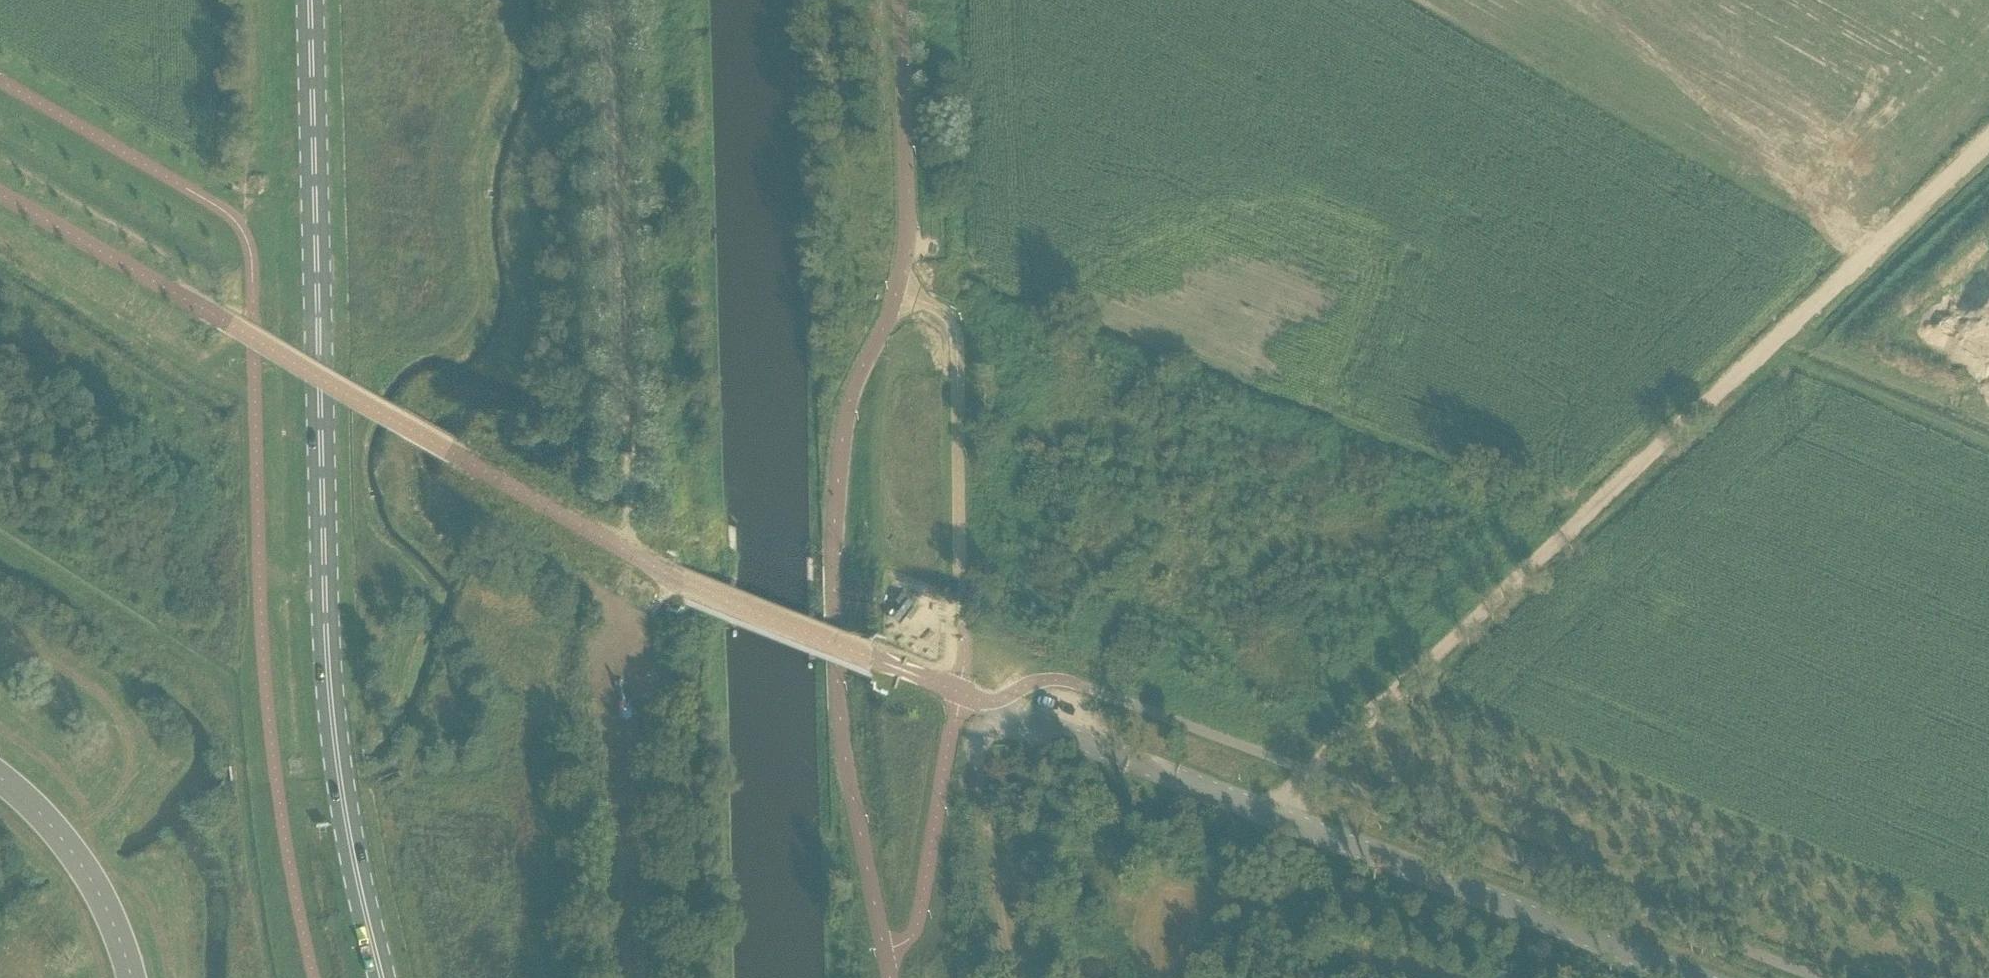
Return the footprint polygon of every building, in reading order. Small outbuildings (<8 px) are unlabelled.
[(913,603),(905,597),(890,615),(898,621),(913,603)] [(918,756),(919,766),(936,764),(935,754),(918,756)]
